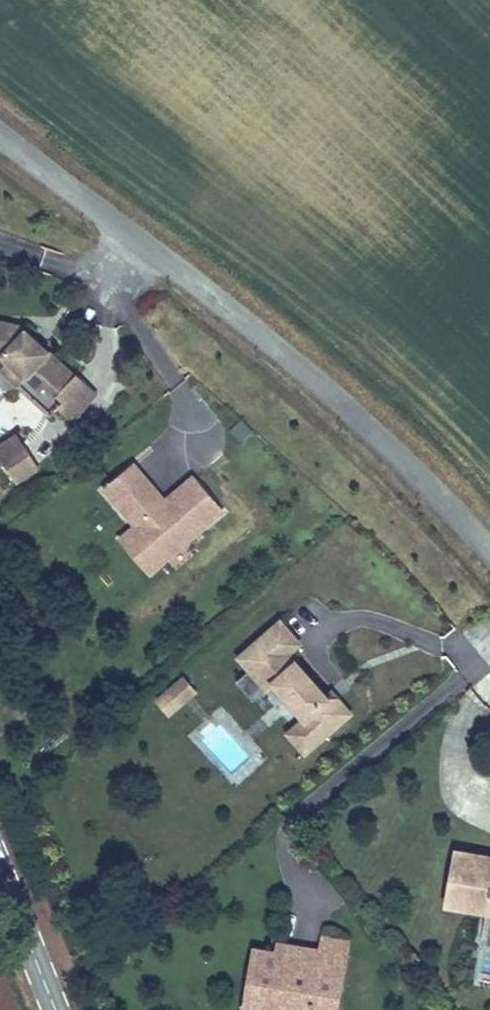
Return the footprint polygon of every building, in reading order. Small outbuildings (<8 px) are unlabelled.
[(71,420),(73,422),(98,393),(25,323),(0,317),(0,355),(2,356),(6,359),(24,376),(71,420)] [(16,386),(24,376),(6,359),(0,366),(0,372),(16,386)] [(16,431),(0,442),(0,457),(17,483),(40,468),(16,431)] [(194,473),(166,496),(161,500),(151,489),(156,485),(134,460),(98,490),(130,525),(171,558),(227,511),(194,473)] [(156,485),(151,489),(161,500),(166,496),(156,485)] [(151,576),(171,558),(130,525),(116,537),(151,576)] [(296,662),(277,641),(239,674),(266,704),(280,693),(312,729),(286,751),(303,770),(347,732),(301,680),(296,684),(285,671),(296,662)] [(197,690),(183,674),(152,696),(168,716),(197,690)] [(489,914),(489,852),(452,845),(441,905),(489,914)] [(352,936),(321,931),(318,947),(349,951),(352,936)] [(293,943),(276,940),(275,949),(292,952),(293,943)] [(251,945),(244,986),(271,990),(269,1004),(305,1009),(339,1009),(349,951),(318,947),(293,943),(292,952),(275,949),(251,945)] [(244,986),(239,1009),(305,1009),(269,1004),(271,990),(244,986)]
